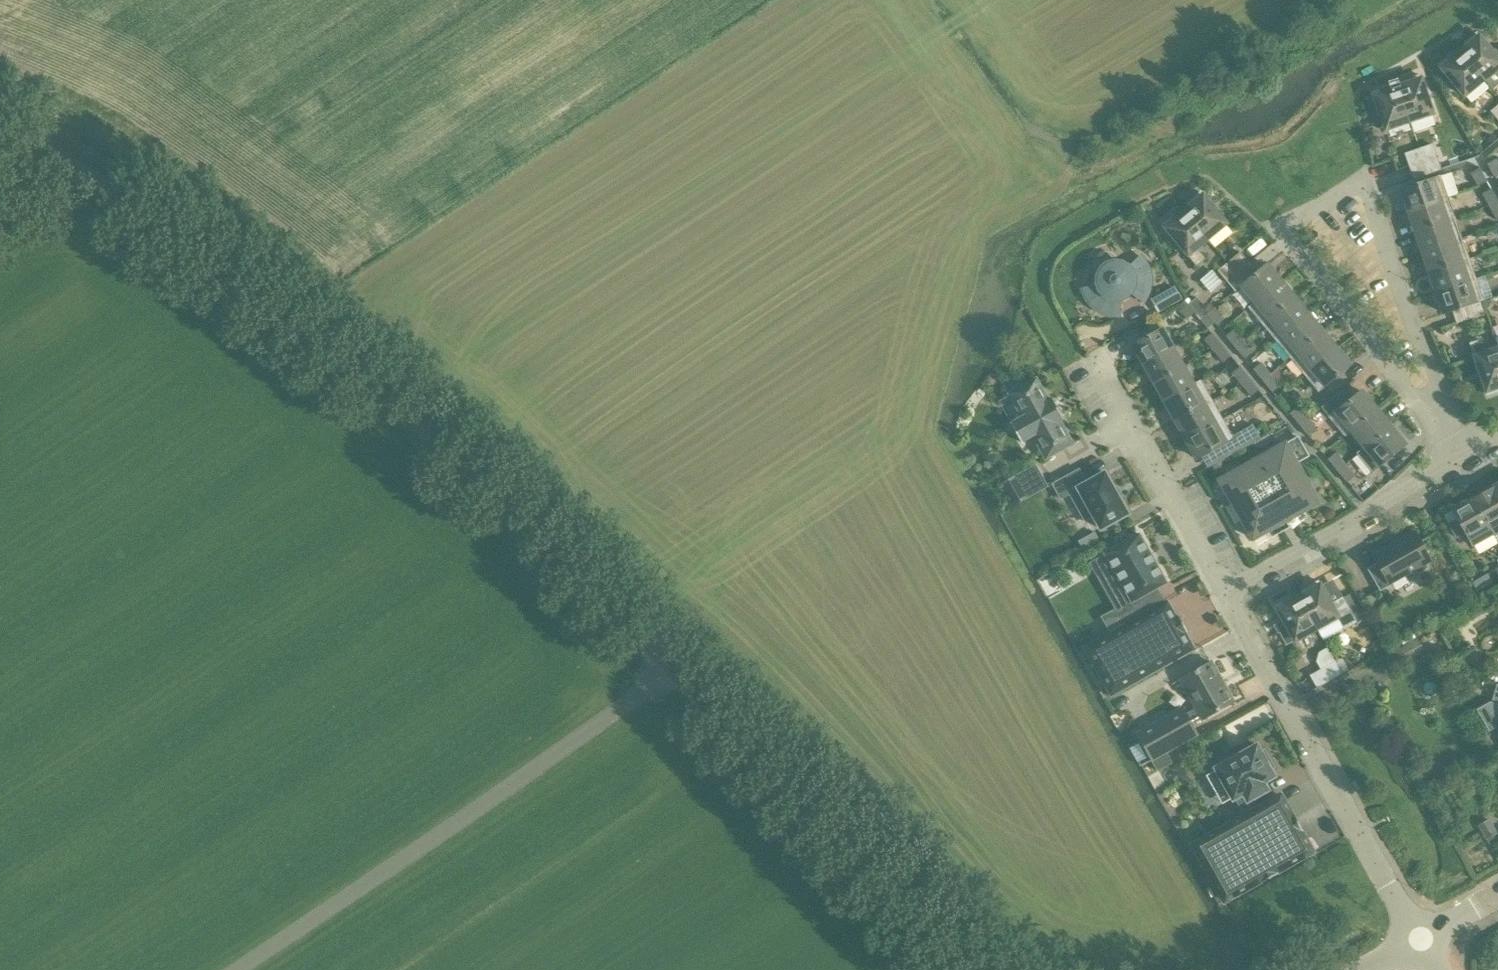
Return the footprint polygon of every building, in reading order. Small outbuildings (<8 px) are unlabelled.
[(1483,80),(1492,91),(1497,86),(1497,68),(1497,67),(1497,59),(1476,33),(1463,43),(1466,47),(1460,52),(1483,80)] [(1483,80),(1460,52),(1454,57),(1451,54),(1438,64),(1464,96),(1464,95),(1470,102),(1487,88),(1482,81),(1483,80)] [(1397,87),(1409,121),(1432,113),(1419,75),(1403,80),(1405,85),(1397,87)] [(1385,129),(1409,121),(1397,87),(1389,90),(1388,85),(1372,91),(1385,129)] [(1405,154),(1409,166),(1436,157),(1432,145),(1405,154)] [(1436,157),(1409,166),(1414,179),(1440,170),(1436,157)] [(1497,175),(1497,163),(1495,159),(1486,164),(1494,177),(1497,175)] [(1477,187),(1486,182),(1479,168),(1470,173),(1477,187)] [(1408,211),(1447,197),(1440,176),(1401,190),(1408,211)] [(1481,194),(1489,207),(1497,202),(1490,189),(1481,194)] [(1190,206),(1184,211),(1207,239),(1226,223),(1200,192),(1187,202),(1190,206)] [(1447,197),(1408,211),(1416,233),(1454,219),(1447,197)] [(1489,207),(1496,220),(1497,219),(1497,202),(1489,207)] [(1207,239),(1184,211),(1178,217),(1175,213),(1162,223),(1197,266),(1204,259),(1195,248),(1207,239)] [(1423,253),(1461,239),(1454,219),(1416,233),(1423,253)] [(1461,239),(1423,253),(1430,274),(1469,260),(1461,239)] [(1219,271),(1227,281),(1248,263),(1240,253),(1219,271)] [(1142,259),(1141,257),(1130,268),(1127,265),(1125,264),(1123,263),(1119,262),(1116,262),(1113,262),(1110,263),(1108,263),(1107,264),(1105,265),(1103,266),(1101,269),(1099,271),(1098,273),(1098,275),(1097,276),(1097,278),(1097,280),(1097,282),(1097,286),(1082,289),(1083,293),(1085,296),(1087,299),(1088,301),(1089,303),(1092,306),(1095,308),(1096,309),(1098,311),(1102,312),(1105,314),(1107,314),(1112,315),(1114,315),(1119,315),(1118,300),(1120,300),(1122,299),(1124,299),(1126,297),(1127,296),(1129,295),(1130,294),(1132,292),(1143,300),(1143,301),(1144,301),(1146,298),(1148,294),(1149,292),(1149,290),(1150,287),(1150,285),(1151,283),(1151,280),(1150,278),(1150,276),(1150,273),(1149,271),(1148,269),(1147,267),(1146,264),(1145,262),(1144,260),(1142,259)] [(1469,260),(1430,274),(1437,293),(1475,279),(1469,260)] [(1256,273),(1248,263),(1227,281),(1235,291),(1238,289),(1242,286),(1241,285),(1256,273)] [(1241,285),(1242,286),(1238,289),(1252,305),(1280,282),(1266,265),(1256,273),(1241,285)] [(1477,302),(1479,302),(1482,300),(1475,279),(1437,293),(1444,314),(1453,311),(1477,302)] [(1294,298),(1280,282),(1252,305),(1249,308),(1263,324),(1294,298)] [(1151,299),(1158,311),(1182,298),(1175,286),(1151,299)] [(1263,324),(1277,341),(1308,315),(1294,298),(1263,324)] [(1187,319),(1195,312),(1185,301),(1177,307),(1187,319)] [(1479,302),(1477,302),(1453,311),(1457,323),(1483,314),(1479,302)] [(1217,326),(1225,319),(1215,307),(1207,314),(1200,320),(1207,329),(1215,323),(1217,326)] [(1322,331),(1308,315),(1277,341),(1290,358),(1322,331)] [(1144,364),(1172,348),(1161,329),(1133,344),(1144,364)] [(1225,336),(1235,348),(1243,341),(1233,330),(1225,336)] [(1336,348),(1322,331),(1290,358),(1304,374),(1336,348)] [(1214,353),(1222,346),(1211,333),(1203,339),(1214,353)] [(1497,349),(1484,354),(1479,340),(1470,344),(1488,395),(1497,392),(1497,349)] [(1235,348),(1245,359),(1252,353),(1243,341),(1235,348)] [(1223,363),(1231,356),(1222,346),(1214,353),(1223,363)] [(1172,348),(1144,364),(1155,383),(1183,367),(1172,348)] [(1336,348),(1304,374),(1319,391),(1350,366),(1336,348)] [(1253,369),(1263,381),(1271,374),(1261,363),(1253,369)] [(1183,367),(1155,383),(1165,402),(1201,382),(1200,381),(1193,385),(1183,367)] [(1231,373),(1240,384),(1248,377),(1239,367),(1231,373)] [(1271,374),(1263,381),(1272,392),(1280,386),(1271,374)] [(1248,377),(1240,384),(1251,396),(1259,390),(1248,377)] [(1024,415),(1021,416),(1010,422),(1022,443),(1035,436),(1046,457),(1071,443),(1059,422),(1064,420),(1060,413),(1058,414),(1054,407),(1056,406),(1052,399),(1047,401),(1036,381),(1018,390),(1026,406),(1024,415)] [(1165,402),(1176,420),(1211,400),(1201,382),(1165,402)] [(1376,409),(1361,391),(1351,399),(1343,389),(1321,407),(1344,435),(1376,409)] [(1176,420),(1187,439),(1222,419),(1211,400),(1176,420)] [(1289,413),(1298,423),(1306,417),(1297,407),(1289,413)] [(1376,409),(1344,435),(1345,436),(1351,430),(1365,447),(1390,426),(1376,409)] [(1317,430),(1306,417),(1298,423),(1309,436),(1317,430)] [(1222,419),(1187,439),(1197,459),(1209,452),(1215,464),(1260,438),(1253,425),(1232,437),(1222,419)] [(1390,426),(1365,447),(1357,453),(1373,472),(1405,445),(1390,426)] [(1296,463),(1308,456),(1298,437),(1220,481),(1253,539),(1318,502),(1296,463)] [(1328,459),(1336,469),(1344,463),(1336,453),(1328,459)] [(1347,482),(1355,476),(1344,463),(1336,469),(1347,482)] [(1069,494),(1076,506),(1084,520),(1093,515),(1100,529),(1128,514),(1105,473),(1086,483),(1078,469),(1052,484),(1061,499),(1069,494)] [(1003,484),(1014,505),(1026,498),(1015,477),(1003,484)] [(1473,499),(1493,534),(1497,532),(1497,497),(1493,488),(1473,499)] [(1472,546),(1493,534),(1473,499),(1453,510),(1456,517),(1465,532),(1472,546)] [(1455,537),(1465,532),(1456,517),(1447,523),(1455,537)] [(1078,541),(1083,551),(1100,542),(1095,532),(1078,541)] [(1427,562),(1430,560),(1414,532),(1373,555),(1378,564),(1368,570),(1380,591),(1391,585),(1390,583),(1413,570),(1418,573),(1427,568),(1427,562)] [(1111,696),(1195,649),(1168,600),(1164,602),(1156,588),(1166,582),(1139,534),(1104,553),(1113,569),(1106,573),(1132,620),(1083,648),(1111,696)] [(1299,597),(1316,628),(1338,616),(1344,628),(1356,622),(1342,598),(1331,604),(1318,580),(1303,589),(1306,593),(1299,597)] [(1316,628),(1299,597),(1292,601),(1289,597),(1275,605),(1295,640),(1316,628)] [(1423,652),(1413,635),(1401,643),(1403,646),(1382,658),(1389,670),(1423,652)] [(1137,733),(1152,759),(1165,752),(1197,734),(1191,723),(1202,718),(1203,719),(1234,702),(1211,662),(1180,679),(1197,708),(1186,714),(1182,707),(1137,733)] [(1317,687),(1341,673),(1335,662),(1311,675),(1317,687)] [(1490,731),(1497,728),(1497,730),(1497,689),(1495,701),(1478,710),(1490,731)] [(1264,749),(1261,751),(1257,744),(1215,768),(1233,800),(1235,799),(1244,816),(1193,844),(1225,900),(1260,881),(1261,882),(1278,873),(1277,871),(1312,851),(1301,832),(1303,831),(1293,814),(1292,815),(1281,795),(1253,811),(1248,801),(1252,799),(1251,797),(1258,793),(1259,795),(1268,790),(1264,782),(1275,776),(1271,769),(1274,767),(1264,749)] [(1171,762),(1165,752),(1152,759),(1151,760),(1157,770),(1171,762)] [(1488,821),(1477,827),(1484,841),(1496,834),(1488,821)]
